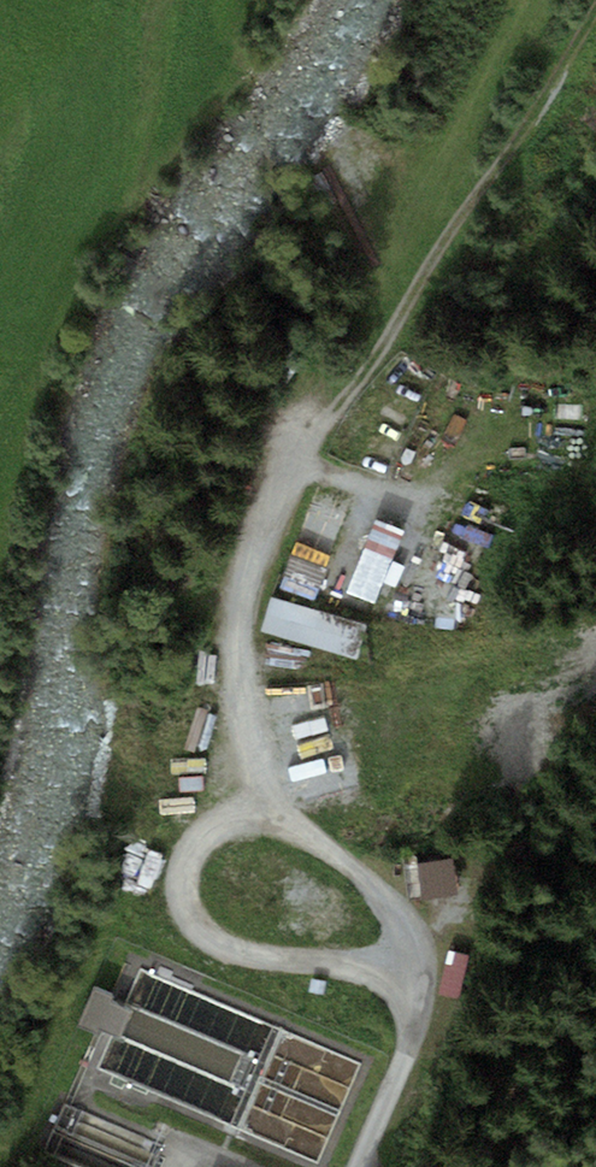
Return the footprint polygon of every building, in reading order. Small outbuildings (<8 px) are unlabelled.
[(456,544),(492,551),(498,523),(462,515),(456,544)] [(375,609),(404,536),(374,524),(346,597),(375,609)] [(371,627),(273,598),(264,630),(361,659),(371,627)] [(327,694),(276,705),(296,800),(347,789),(327,694)] [(114,996),(95,988),(79,1026),(94,1032),(97,1026),(118,1035),(129,1009),(112,1001),(114,996)]
